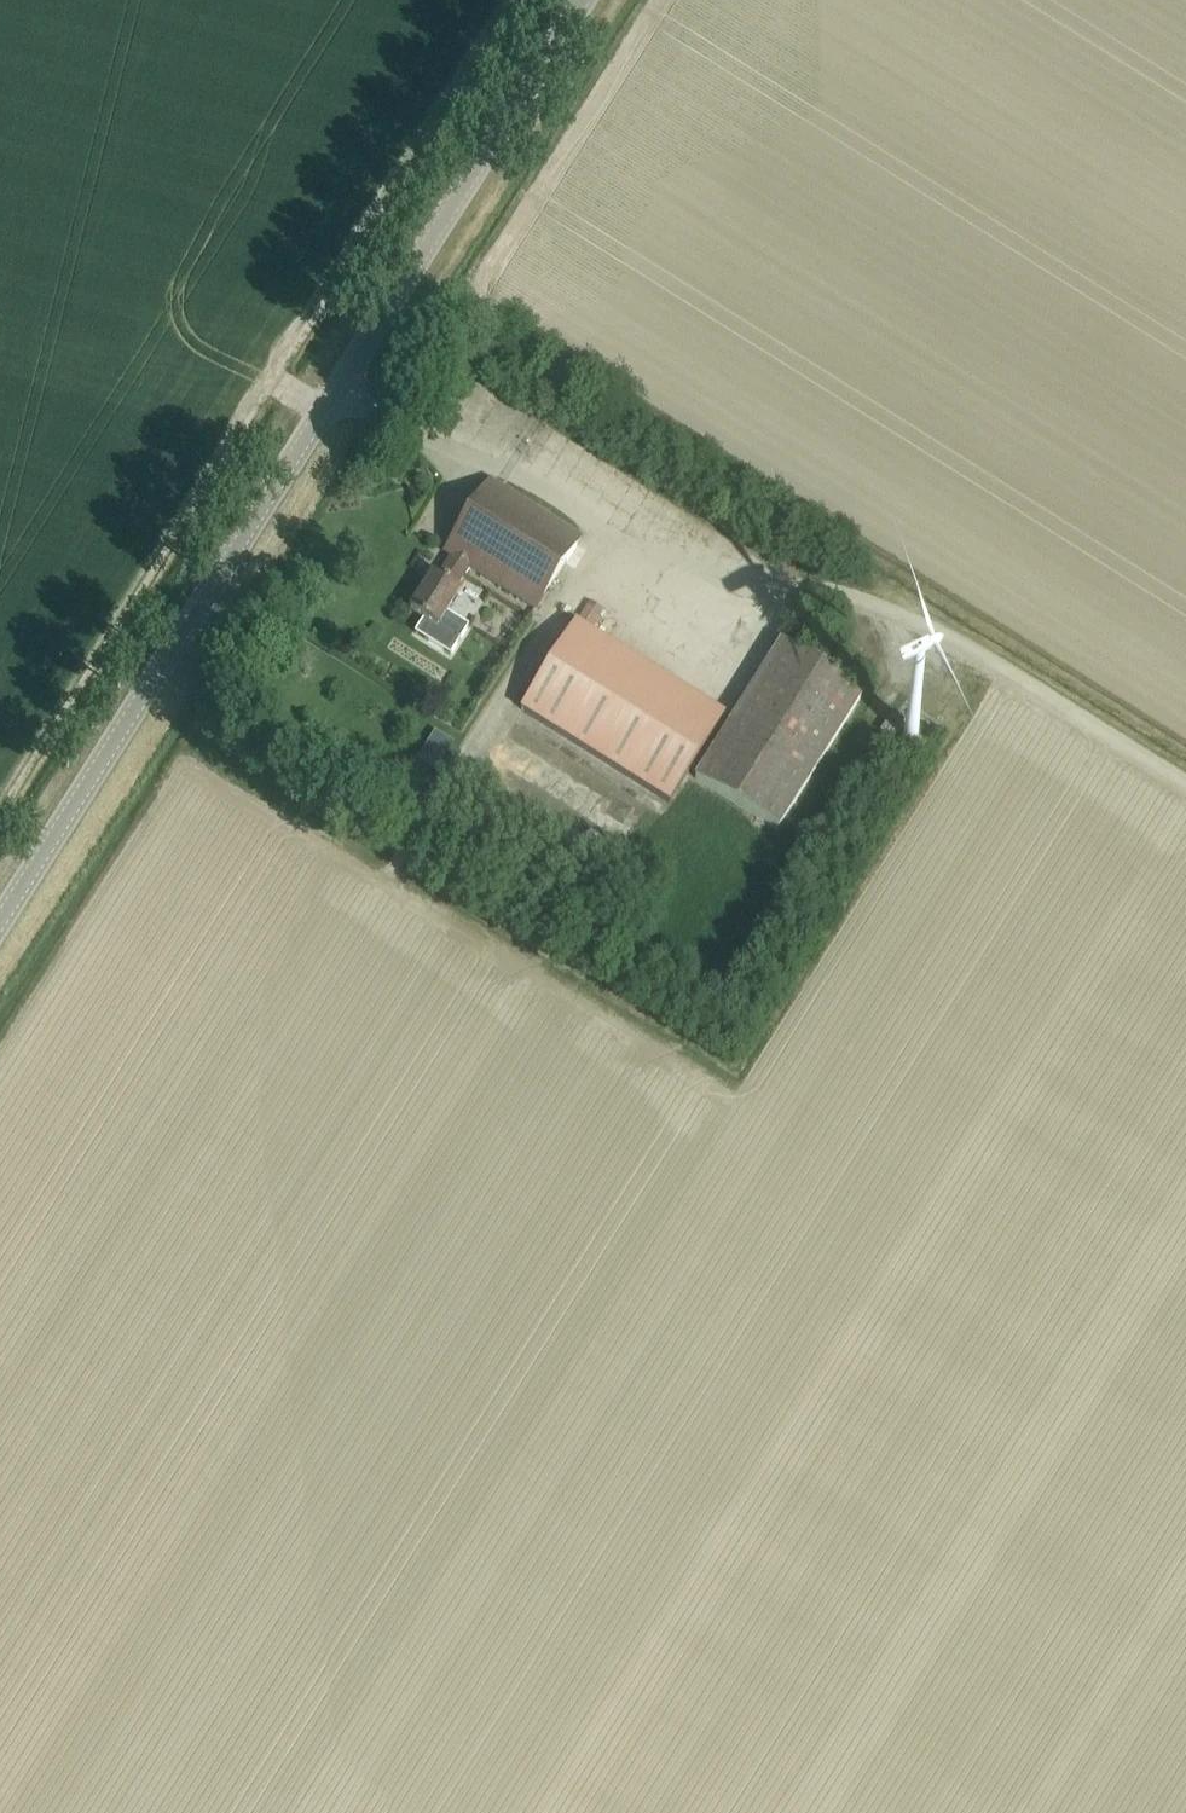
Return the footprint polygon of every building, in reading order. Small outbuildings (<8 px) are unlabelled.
[(536,609),(581,538),(490,481),(444,553),(451,557),(438,577),(433,574),(410,610),(433,625),(424,638),(451,655),(469,625),(448,611),(461,590),(457,588),(470,568),(536,609)] [(585,593),(577,603),(591,614),(600,604),(585,593)] [(670,803),(726,715),(577,621),(521,709),(670,803)] [(696,777),(778,829),(864,692),(782,640),(696,777)] [(882,732),(893,739),(906,720),(895,713),(882,732)]
